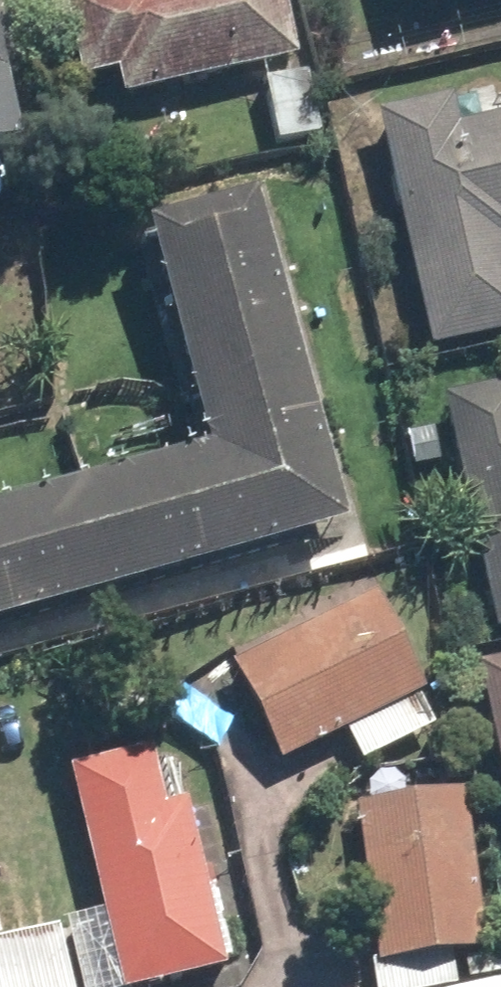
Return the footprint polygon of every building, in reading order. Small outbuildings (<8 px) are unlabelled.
[(304,65),(292,0),(67,0),(83,84),(122,77),(126,99),(304,65)] [(24,146),(0,8),(0,150),(24,146)] [(305,71),(252,81),(261,126),(314,116),(305,71)] [(455,97),(380,114),(435,351),(500,336),(500,115),(462,124),(455,97)] [(348,522),(260,204),(157,233),(217,448),(0,509),(0,619),(348,522)] [(500,631),(500,379),(444,392),(499,631),(500,631)] [(428,691),(380,589),(233,658),(280,760),(428,691)] [(478,664),(500,764),(500,658),(478,664)] [(438,725),(425,697),(347,733),(360,761),(438,725)] [(175,733),(69,758),(122,986),(152,986),(229,969),(175,733)] [(468,786),(354,803),(378,965),(492,948),(468,786)] [(72,923),(0,940),(0,986),(87,986),(72,923)] [(461,986),(500,986),(500,978),(461,986)]
